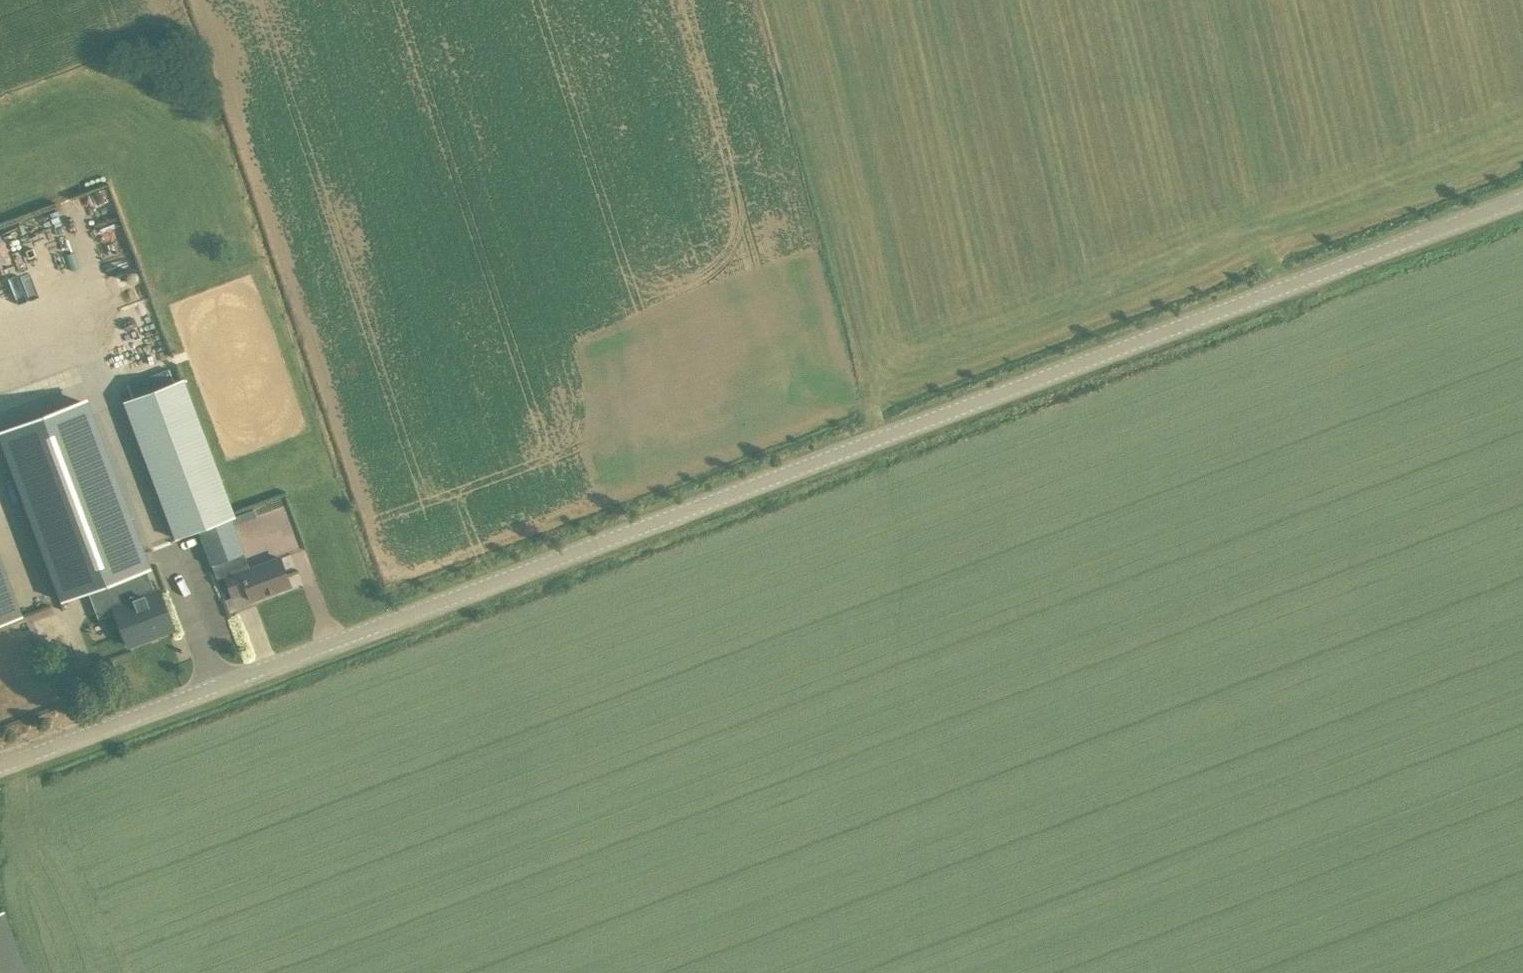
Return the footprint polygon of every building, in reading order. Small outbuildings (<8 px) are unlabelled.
[(122,401),(174,539),(199,530),(213,565),(244,554),(231,518),(235,517),(182,379),(122,401)] [(158,591),(146,595),(138,573),(152,567),(131,511),(123,514),(79,401),(0,431),(0,438),(62,602),(105,585),(128,646),(173,629),(158,591)] [(297,568),(291,553),(243,571),(241,566),(223,573),(232,597),(248,591),(251,600),(289,585),(285,573),(297,568)] [(22,615),(0,556),(0,624),(22,615)]
